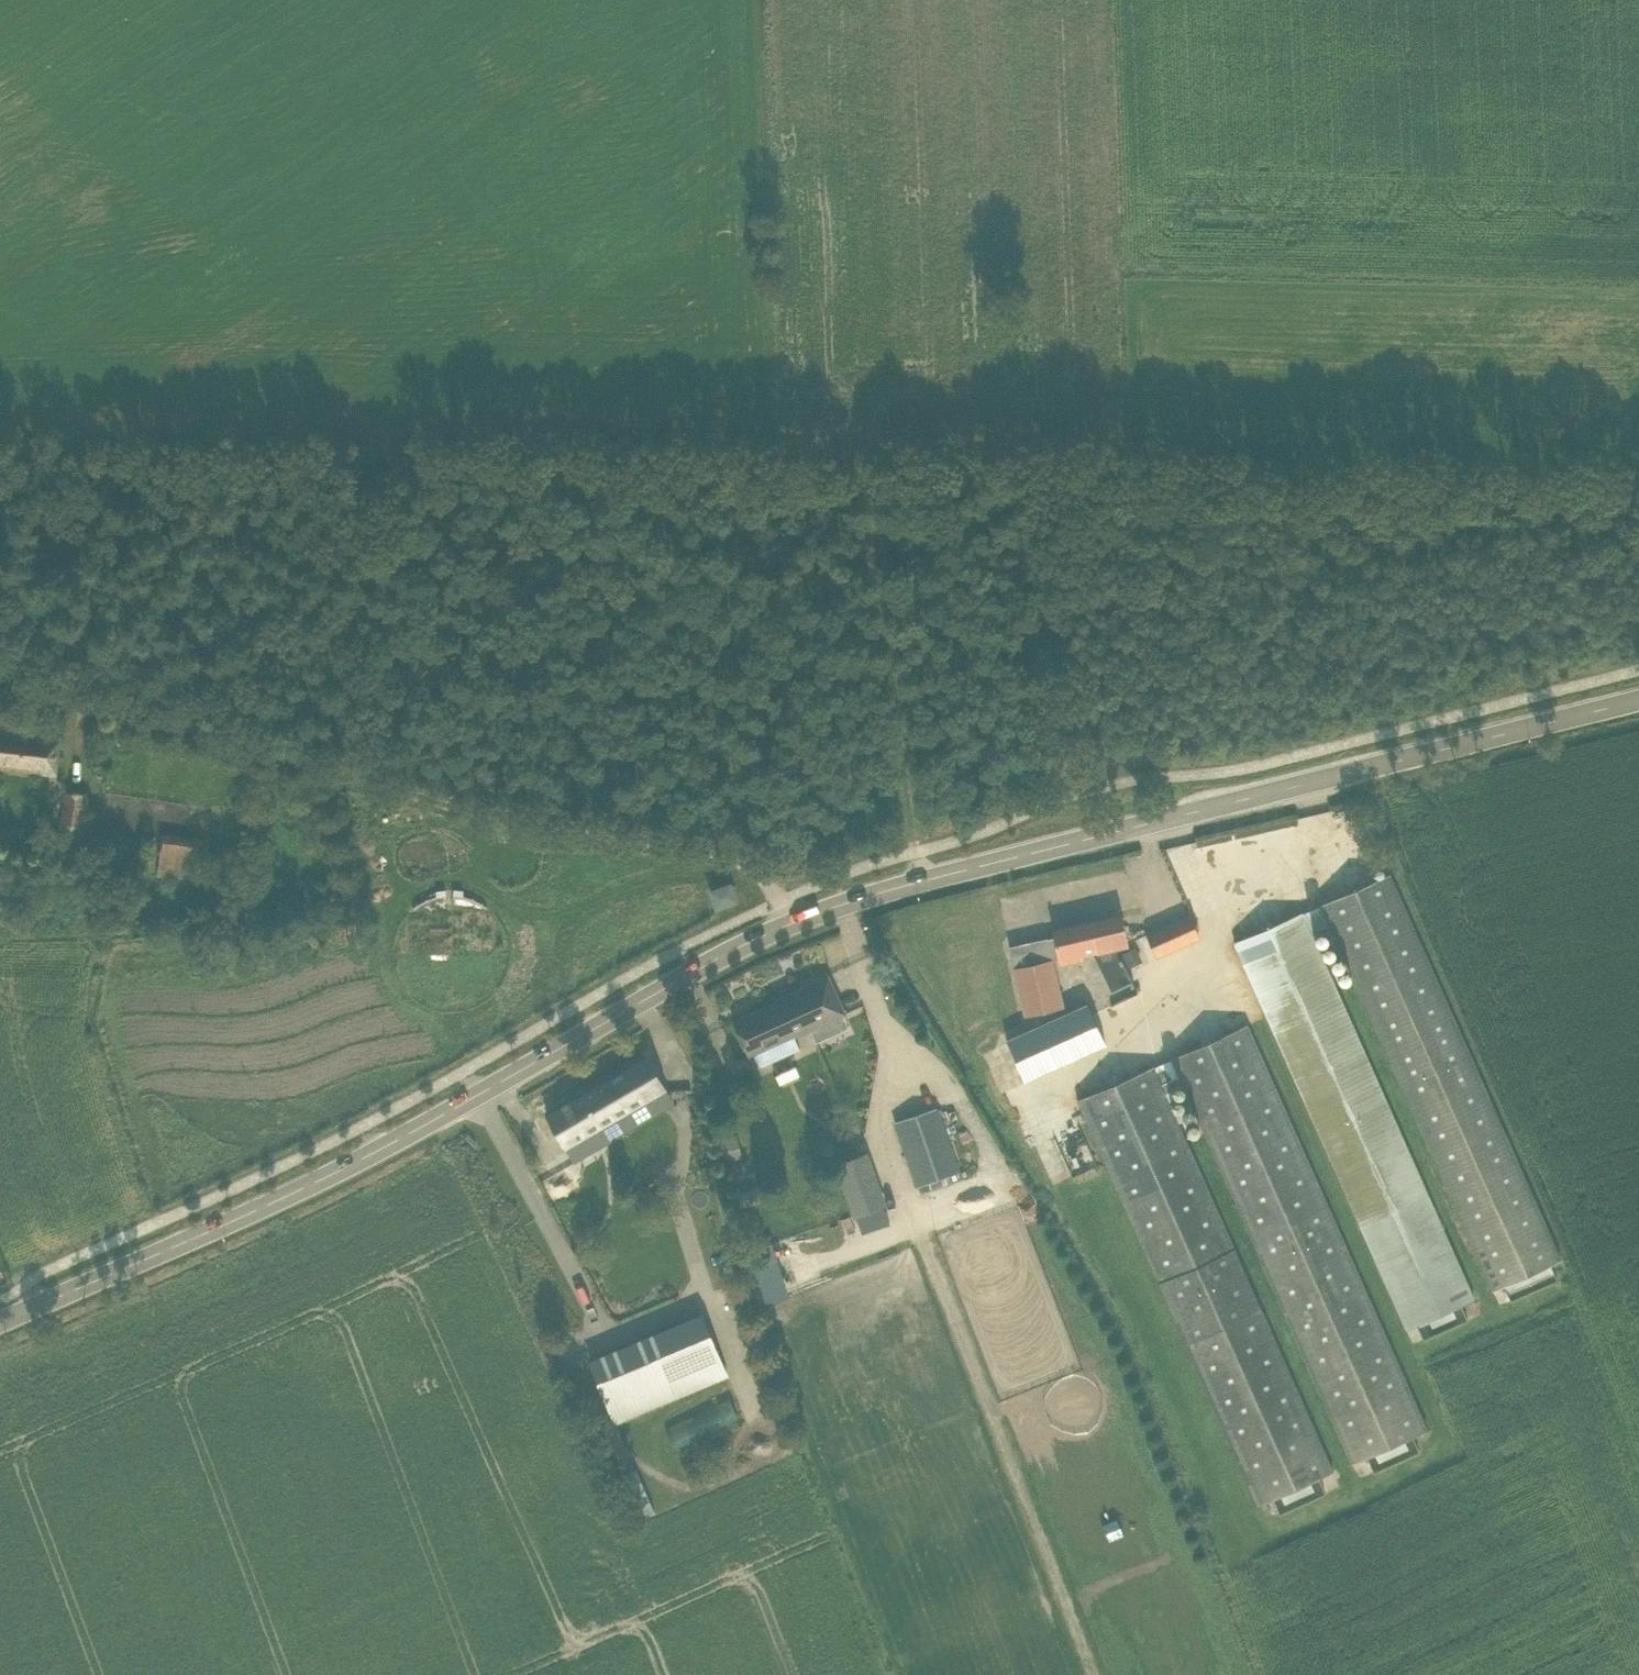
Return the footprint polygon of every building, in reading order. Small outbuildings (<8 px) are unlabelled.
[(56,773),(60,737),(0,730),(0,767),(56,773)] [(63,822),(81,825),(86,795),(67,792),(63,822)] [(162,833),(157,875),(200,880),(205,838),(162,833)] [(1380,878),(1321,904),(1328,919),(1453,1202),(1492,1290),(1553,1262),(1513,1175),(1380,878)] [(711,891),(717,907),(735,900),(730,885),(711,891)] [(1328,919),(1321,904),(1235,943),(1407,1326),(1475,1296),(1310,926),(1328,919)] [(1197,923),(1194,924),(1189,915),(1147,933),(1157,956),(1199,937),(1196,930),(1199,929),(1197,923)] [(1115,945),(1126,943),(1122,926),(1095,932),(1092,921),(1053,930),(1061,963),(1083,957),(1082,954),(1093,951),(1113,992),(1133,984),(1115,945)] [(1134,947),(1122,952),(1128,966),(1140,960),(1134,947)] [(1013,967),(1024,1016),(1064,1006),(1053,958),(1013,967)] [(748,1055),(753,1053),(759,1067),(801,1048),(795,1036),(845,1013),(828,975),(774,1000),(775,1002),(733,1021),(748,1055)] [(1006,1037),(1025,1079),(1104,1044),(1085,1002),(1006,1037)] [(1248,1022),(1171,1057),(1179,1075),(1351,1463),(1428,1427),(1248,1022)] [(645,1054),(547,1112),(576,1161),(598,1148),(590,1134),(666,1090),(645,1054)] [(1179,1075),(1171,1057),(1077,1099),(1257,1504),(1334,1469),(1162,1082),(1179,1075)] [(893,1120),(915,1185),(960,1171),(937,1104),(893,1120)] [(735,1135),(718,1140),(724,1162),(740,1158),(735,1135)] [(866,1155),(835,1166),(852,1215),(883,1205),(866,1155)] [(757,1202),(753,1186),(737,1189),(741,1205),(757,1202)] [(606,1420),(724,1380),(701,1312),(583,1352),(606,1420)] [(688,1438),(736,1418),(728,1399),(680,1419),(688,1438)]
